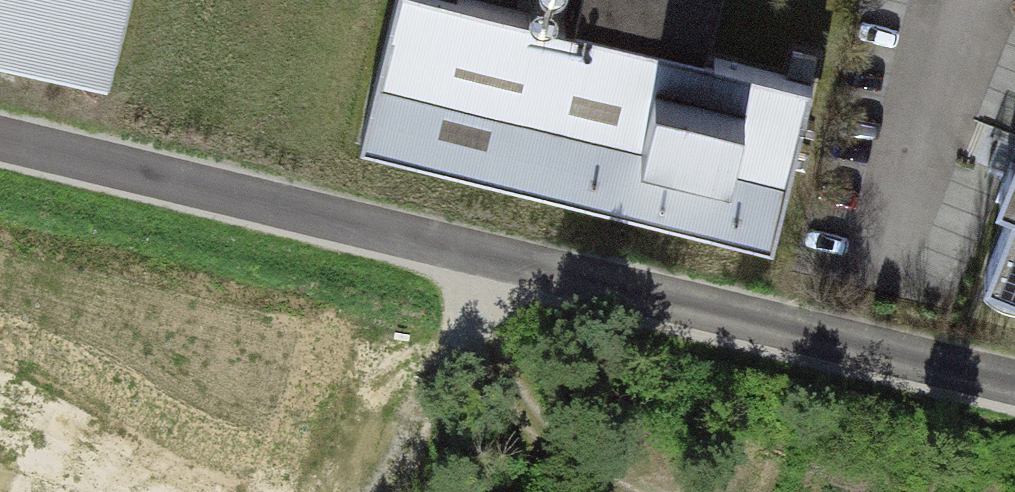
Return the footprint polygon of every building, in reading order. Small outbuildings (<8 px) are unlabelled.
[(109,89),(131,0),(0,0),(0,64),(109,89)] [(429,0),(406,0),(367,149),(781,256),(823,93),(715,65),(732,0),(587,0),(577,38),(429,0)] [(547,20),(550,22),(554,23),(558,22),(561,21),(564,18),(566,14),(567,11),(566,7),(564,3),(561,0),(548,0),(546,2),(543,5),(542,9),(542,13),(544,17),(547,20)] [(989,290),(1014,299),(1014,220),(989,290)]
